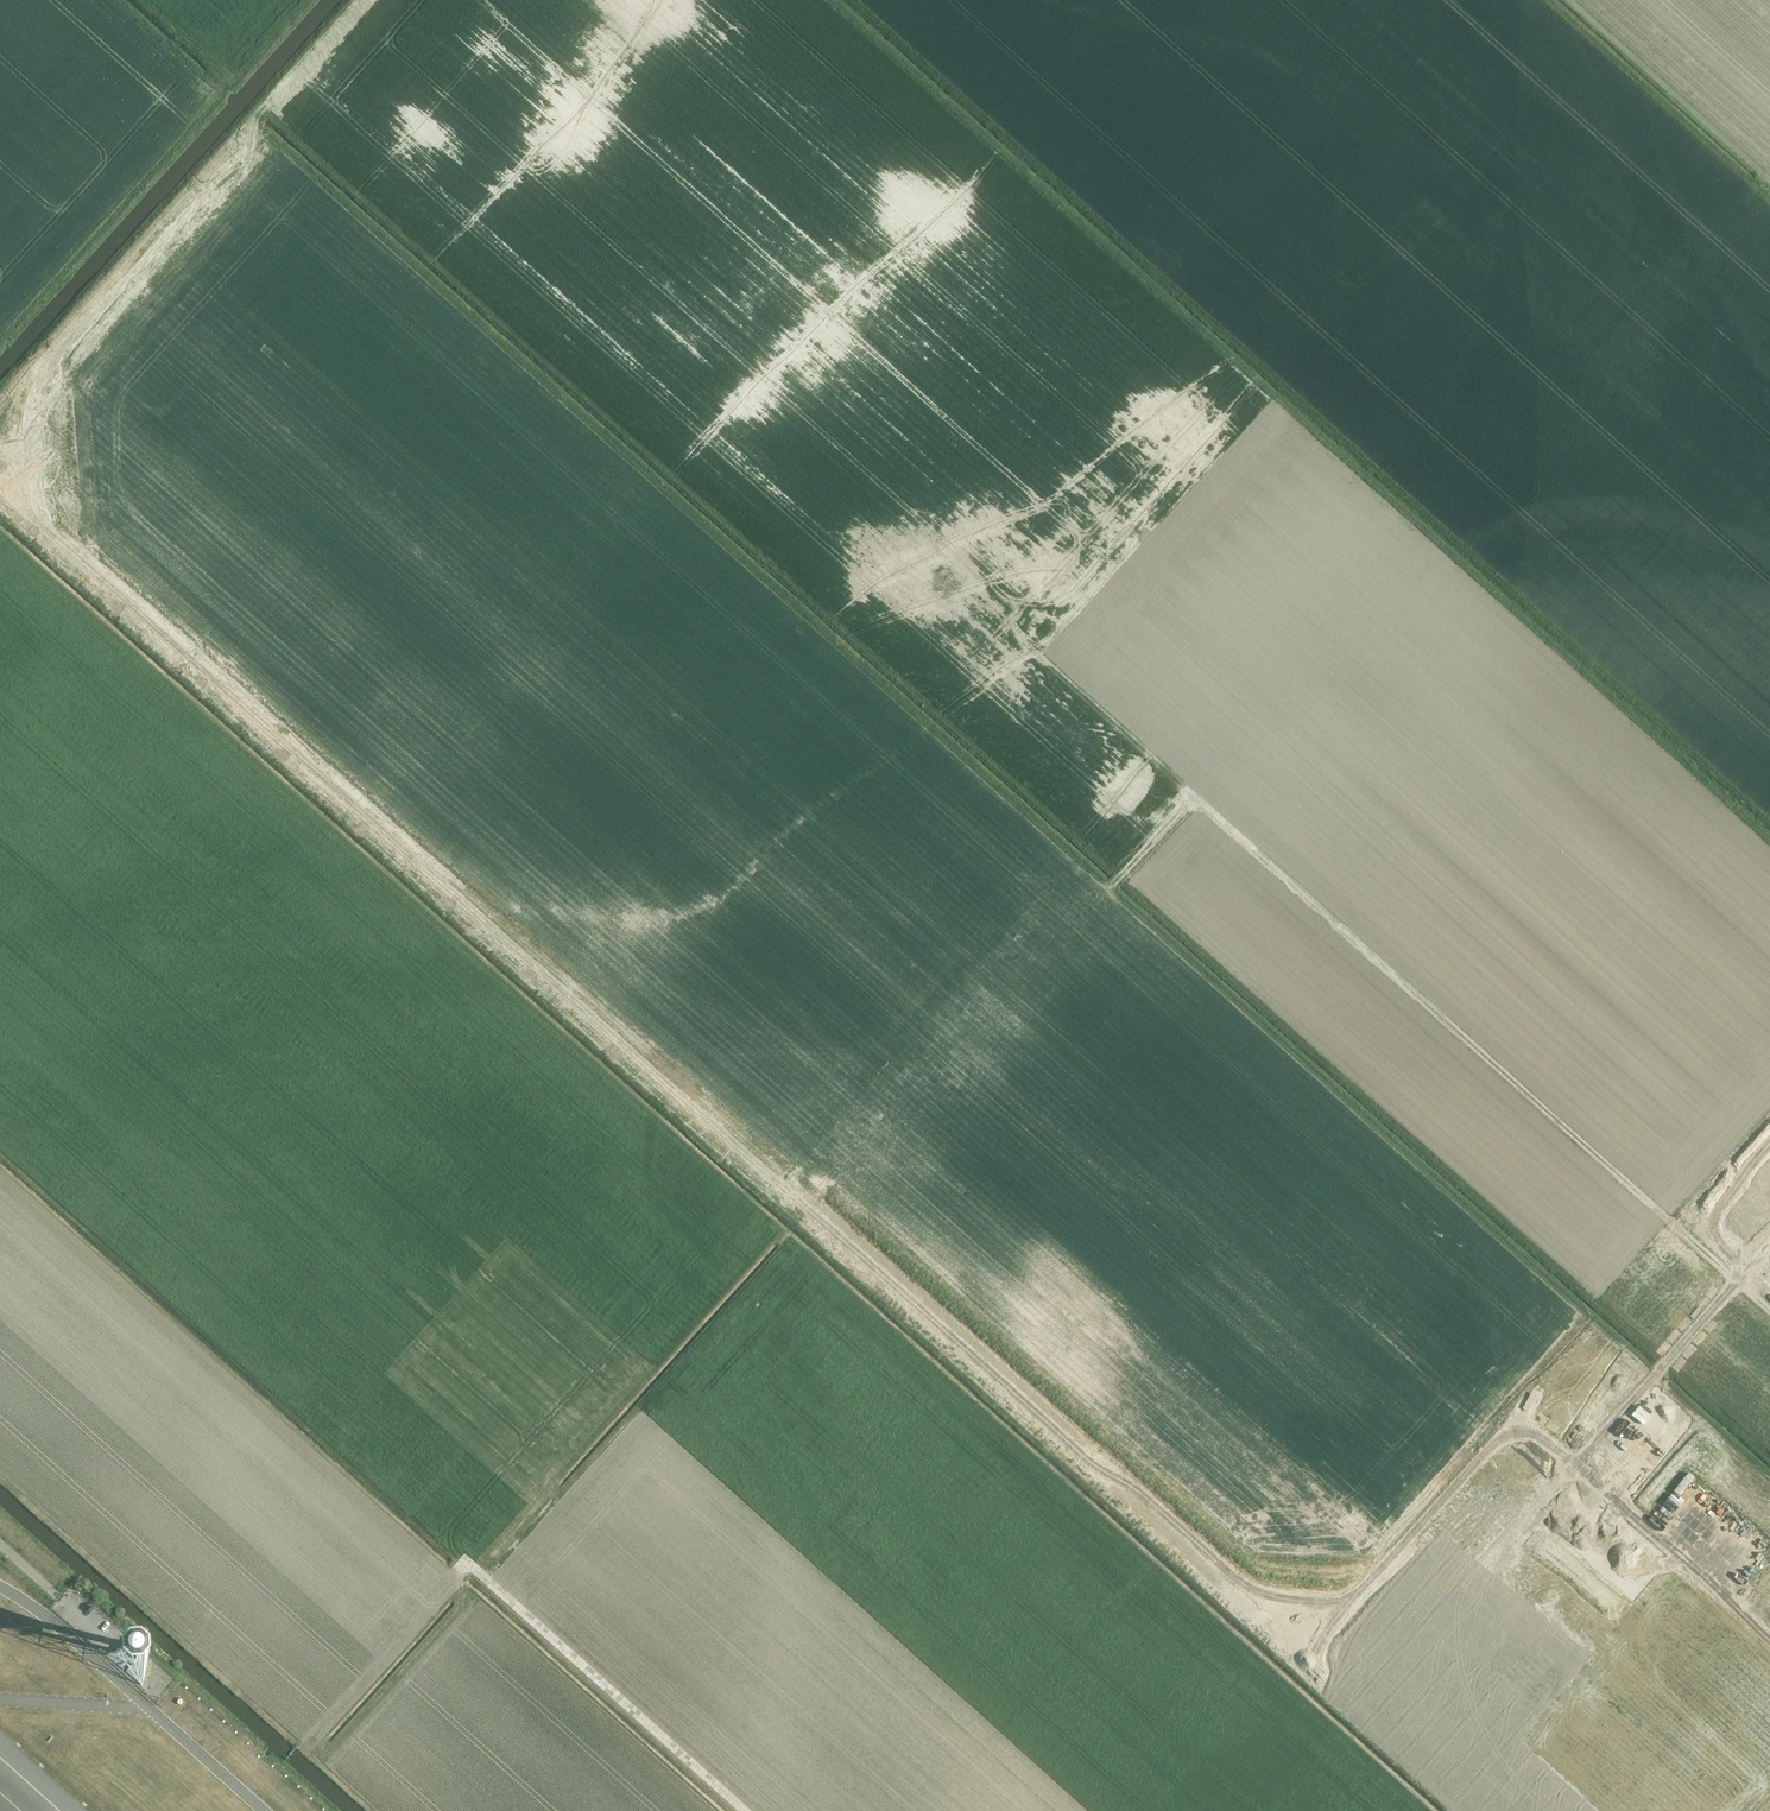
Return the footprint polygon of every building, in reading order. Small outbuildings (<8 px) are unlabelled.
[(126,1672),(142,1687),(146,1673),(146,1653),(148,1653),(152,1653),(155,1649),(160,1644),(159,1632),(150,1625),(138,1625),(130,1634),(131,1643),(105,1654),(122,1669),(129,1661),(133,1664),(126,1672)]
